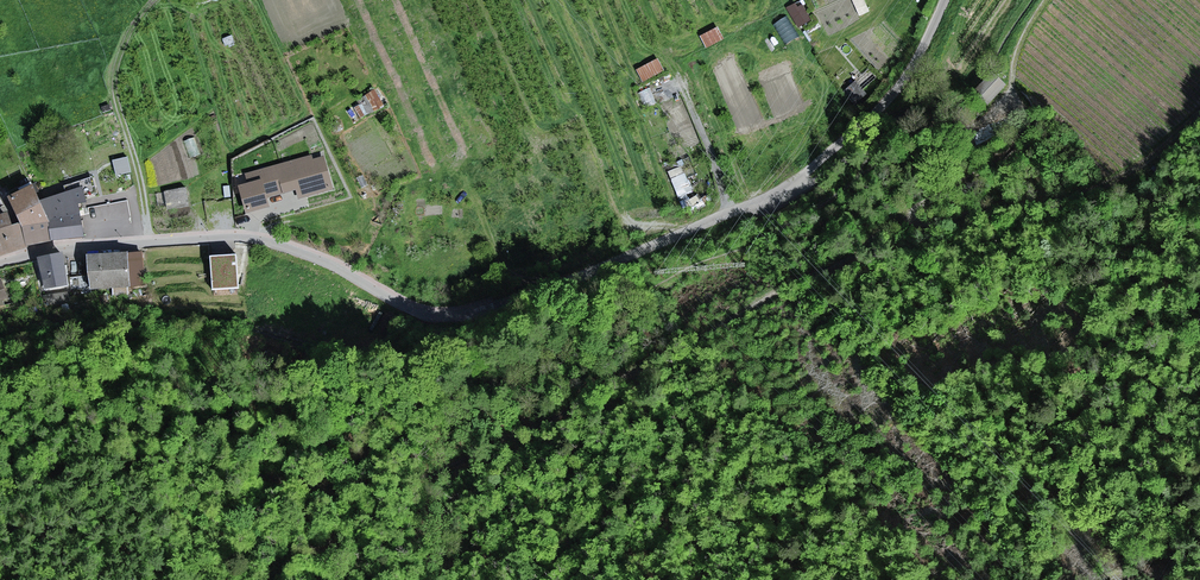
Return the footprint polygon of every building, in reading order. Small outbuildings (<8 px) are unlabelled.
[(795,5),(788,8),(798,25),(809,19),(801,6),(797,9),(795,5)] [(723,38),(717,28),(701,36),(706,46),(723,38)] [(662,71),(657,60),(638,70),(643,80),(662,71)] [(1004,84),(991,72),(975,90),(988,102),(1004,84)] [(865,93),(854,82),(844,92),(855,103),(865,93)] [(383,105),(374,92),(357,102),(366,115),(383,105)] [(116,173),(132,170),(129,154),(113,157),(116,173)] [(312,159),(311,155),(245,173),(247,181),(237,184),(245,212),(268,206),(266,199),(297,191),(299,199),(334,189),(324,156),(312,159)] [(39,204),(32,189),(11,197),(12,200),(8,201),(19,225),(13,228),(8,214),(0,217),(0,257),(51,242),(49,224),(39,204)] [(190,207),(186,189),(162,195),(166,213),(190,207)] [(85,203),(81,190),(39,204),(49,224),(51,242),(82,240),(77,205),(85,203)] [(145,289),(143,253),(87,256),(90,292),(145,289)] [(235,253),(210,255),(212,288),(237,286),(235,253)] [(68,289),(62,255),(38,260),(45,293),(68,289)]
